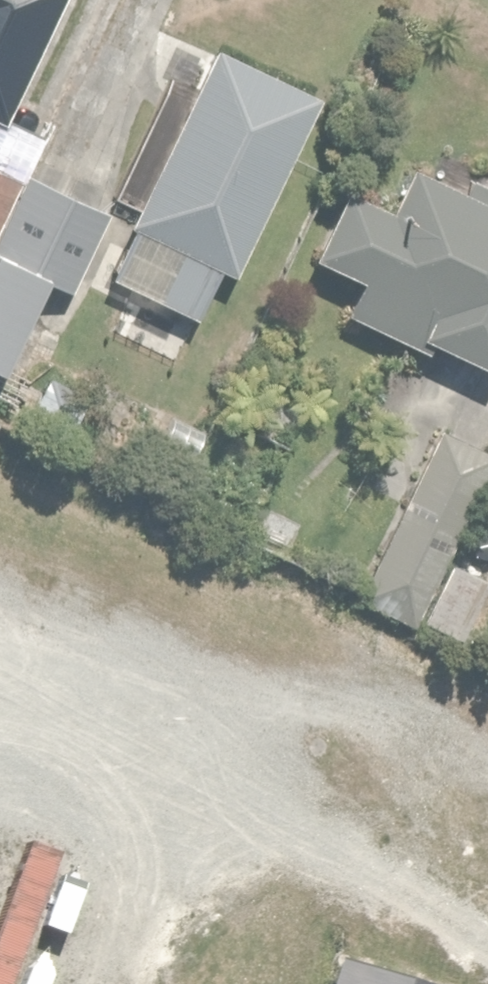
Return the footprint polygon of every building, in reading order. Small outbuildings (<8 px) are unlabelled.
[(38,0),(0,0),(0,81),(38,0)] [(301,104),(200,57),(127,213),(228,260),(301,104)] [(487,361),(487,195),(401,160),(379,212),(328,191),(301,259),(352,280),(337,315),(483,375),(487,361)] [(14,175),(0,205),(0,320),(19,277),(60,295),(97,212),(14,175)] [(487,462),(487,457),(432,429),(353,589),(411,617),(487,462)] [(478,489),(487,493),(487,465),(478,489)] [(484,583),(447,563),(413,628),(450,647),(484,583)] [(0,888),(0,983),(129,983),(145,944),(0,888)]
